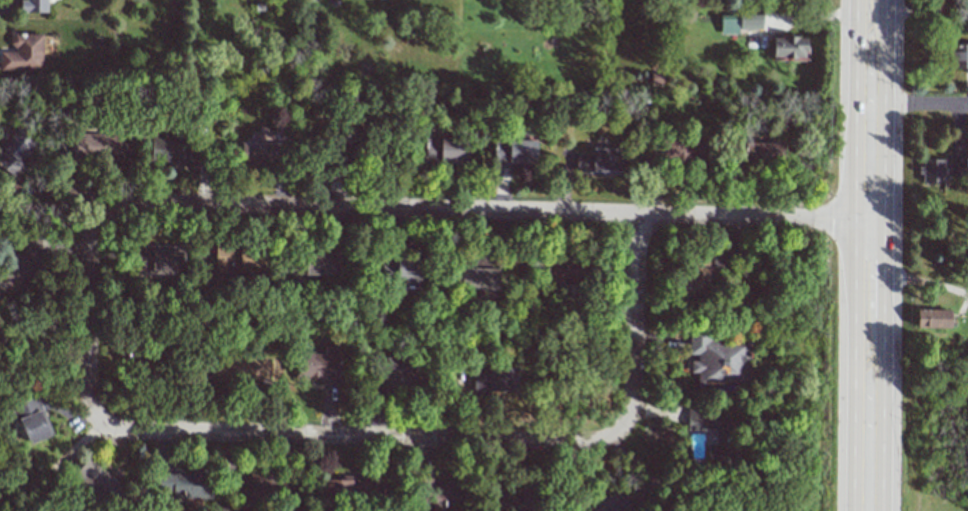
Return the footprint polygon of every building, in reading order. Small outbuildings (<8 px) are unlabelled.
[(26,0),(24,0),(20,0),(20,12),(46,12),(46,0),(26,0)] [(738,29),(761,29),(761,12),(720,13),(720,34),(738,34),(738,29)] [(41,71),(42,34),(11,34),(11,51),(0,51),(0,70),(41,71)] [(807,60),(807,37),(773,37),(772,60),(807,60)] [(951,44),(951,68),(967,68),(967,74),(967,44),(951,44)] [(16,179),(26,167),(20,162),(37,142),(18,127),(0,149),(0,166),(16,179)] [(72,160),(133,161),(133,133),(72,133),(72,160)] [(151,138),(151,162),(197,163),(197,139),(151,138)] [(467,139),(423,138),(422,161),(466,162),(467,139)] [(493,140),(493,168),(508,168),(508,163),(536,164),(536,141),(493,140)] [(661,164),(703,163),(702,141),(644,142),(645,159),(661,159),(661,164)] [(279,144),(240,142),(240,152),(236,152),(235,165),(278,166),(279,144)] [(783,143),(744,143),(744,164),(783,165),(783,143)] [(621,172),(621,149),(592,148),(592,154),(576,154),(575,171),(621,172)] [(920,182),(944,182),(944,177),(965,177),(965,158),(947,158),(947,160),(921,160),(920,182)] [(26,253),(5,253),(4,277),(39,278),(40,239),(26,239),(26,253)] [(184,274),(183,251),(165,251),(165,245),(133,245),(134,275),(184,274)] [(265,273),(266,248),(215,247),(214,271),(265,273)] [(334,276),(334,268),(340,268),(340,251),(330,251),(330,255),(304,254),(304,275),(334,276)] [(419,287),(420,258),(381,256),(380,283),(396,284),(396,286),(419,287)] [(546,283),(584,282),(583,258),(545,259),(546,283)] [(700,275),(709,275),(708,258),(677,259),(678,297),(700,297),(700,275)] [(460,289),(498,289),(499,269),(461,268),(460,289)] [(916,327),(950,328),(950,310),(916,309),(916,327)] [(696,383),(748,385),(749,340),(711,339),(712,331),(689,330),(688,355),(697,355),(696,361),(690,361),(690,373),(697,373),(696,383)] [(324,354),(298,354),(297,381),(339,382),(340,347),(324,346),(324,354)] [(273,358),(203,357),(203,380),(272,381),(273,358)] [(401,366),(400,359),(382,359),(383,389),(423,387),(422,365),(401,366)] [(517,395),(516,367),(472,368),(473,395),(517,395)] [(52,436),(37,395),(12,404),(26,444),(52,436)] [(706,465),(733,466),(734,415),(687,413),(687,429),(714,430),(714,444),(707,444),(706,465)] [(123,487),(87,457),(71,477),(106,507),(123,487)] [(212,498),(212,472),(155,473),(156,492),(172,492),(172,498),(212,498)] [(249,474),(248,497),(297,499),(298,476),(249,474)] [(368,476),(338,476),(338,480),(322,479),(322,497),(368,498),(368,476)] [(497,494),(498,510),(535,510),(534,485),(521,486),(521,493),(497,494)] [(584,510),(630,510),(628,493),(598,496),(598,502),(583,504),(584,510)]
